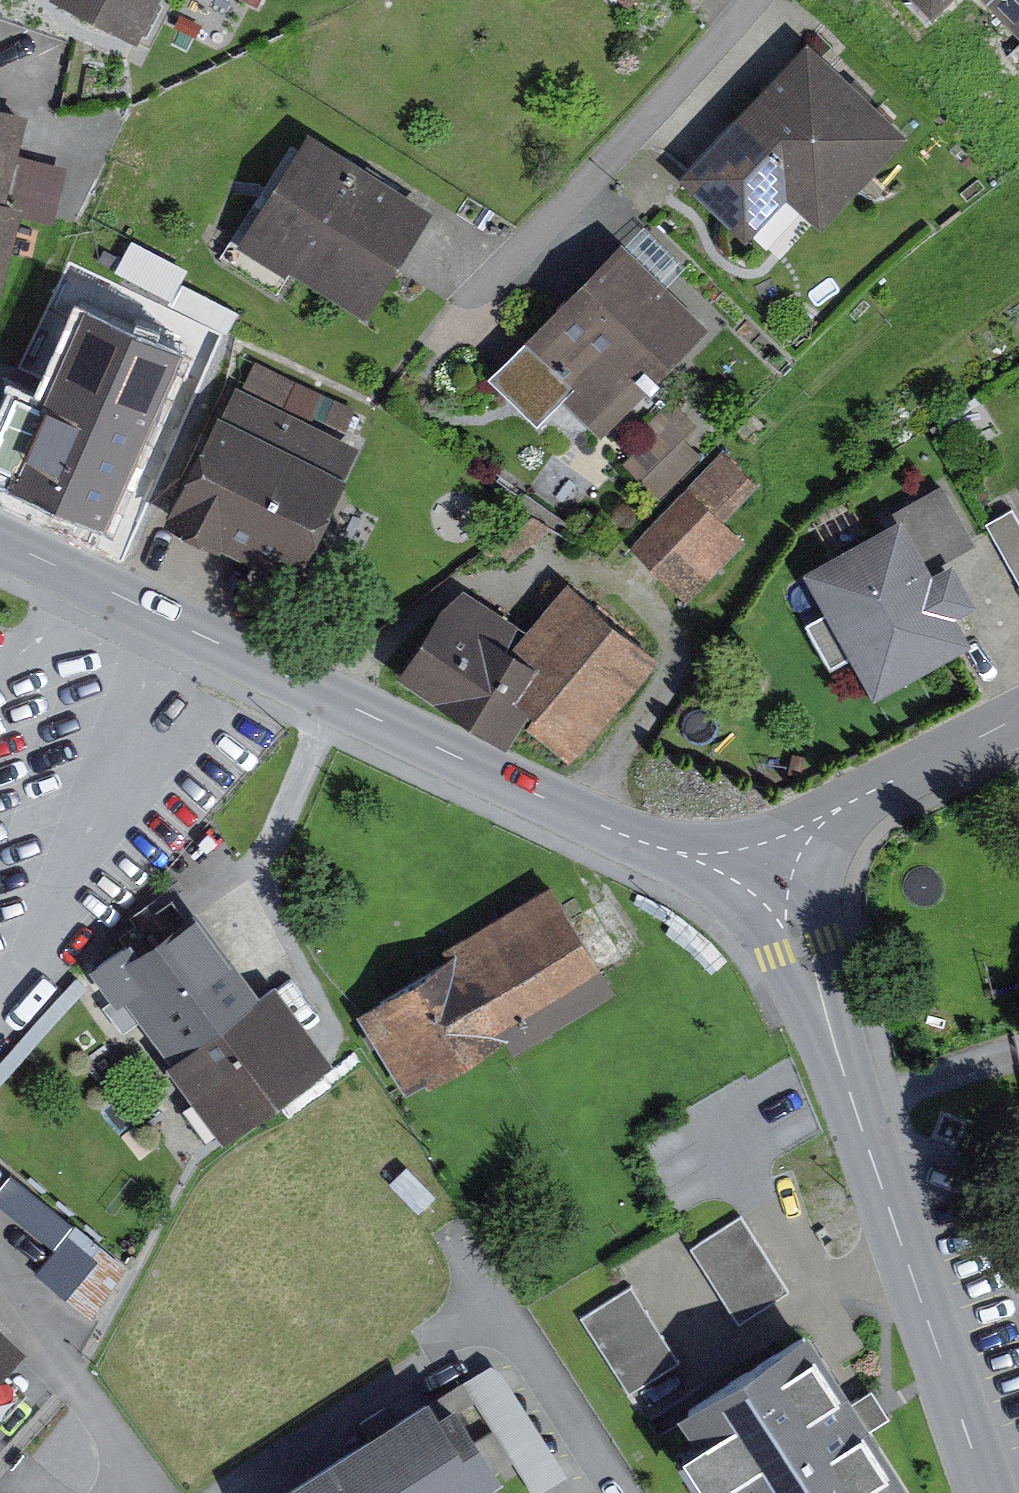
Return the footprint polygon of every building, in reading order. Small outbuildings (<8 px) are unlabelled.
[(145,39),(165,0),(67,0),(145,39)] [(943,21),(963,0),(921,0),(943,21)] [(1018,12),(1018,0),(1007,0),(1018,12)] [(908,127),(821,54),(730,162),(817,235),(908,127)] [(19,318),(44,216),(1,205),(22,118),(0,113),(0,313),(19,318)] [(432,219),(319,141),(261,225),(374,302),(432,219)] [(137,223),(124,254),(180,277),(193,246),(137,223)] [(707,324),(631,251),(517,368),(594,442),(707,324)] [(83,314),(40,413),(14,402),(0,435),(0,475),(13,481),(7,493),(104,535),(182,357),(83,314)] [(666,405),(630,441),(665,477),(702,441),(666,405)] [(353,489),(238,428),(187,525),(301,586),(353,489)] [(784,494),(734,451),(668,528),(718,571),(784,494)] [(985,640),(915,523),(817,581),(887,698),(985,640)] [(524,740),(535,724),(579,762),(666,660),(584,591),(541,640),(469,594),(419,672),(524,740)] [(623,976),(556,878),(368,1005),(421,1082),(508,1023),(523,1044),(623,976)] [(324,1062),(197,906),(107,960),(230,1126),(324,1062)] [(73,1209),(46,1262),(104,1291),(131,1237),(73,1209)] [(740,1217),(691,1250),(740,1322),(789,1289),(740,1217)] [(584,1318),(629,1392),(679,1362),(634,1288),(584,1318)] [(815,1323),(684,1407),(702,1436),(686,1447),(714,1490),(729,1480),(738,1492),(923,1492),(815,1323)] [(281,1492),(476,1492),(508,1472),(448,1383),(281,1492)]
